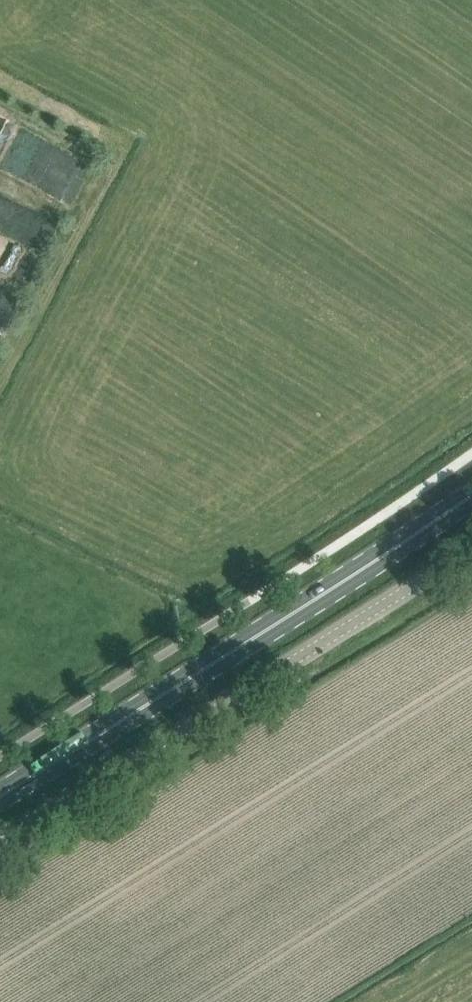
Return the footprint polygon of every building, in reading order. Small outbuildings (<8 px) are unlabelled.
[(96,152),(0,114),(0,163),(79,194),(96,152)]
